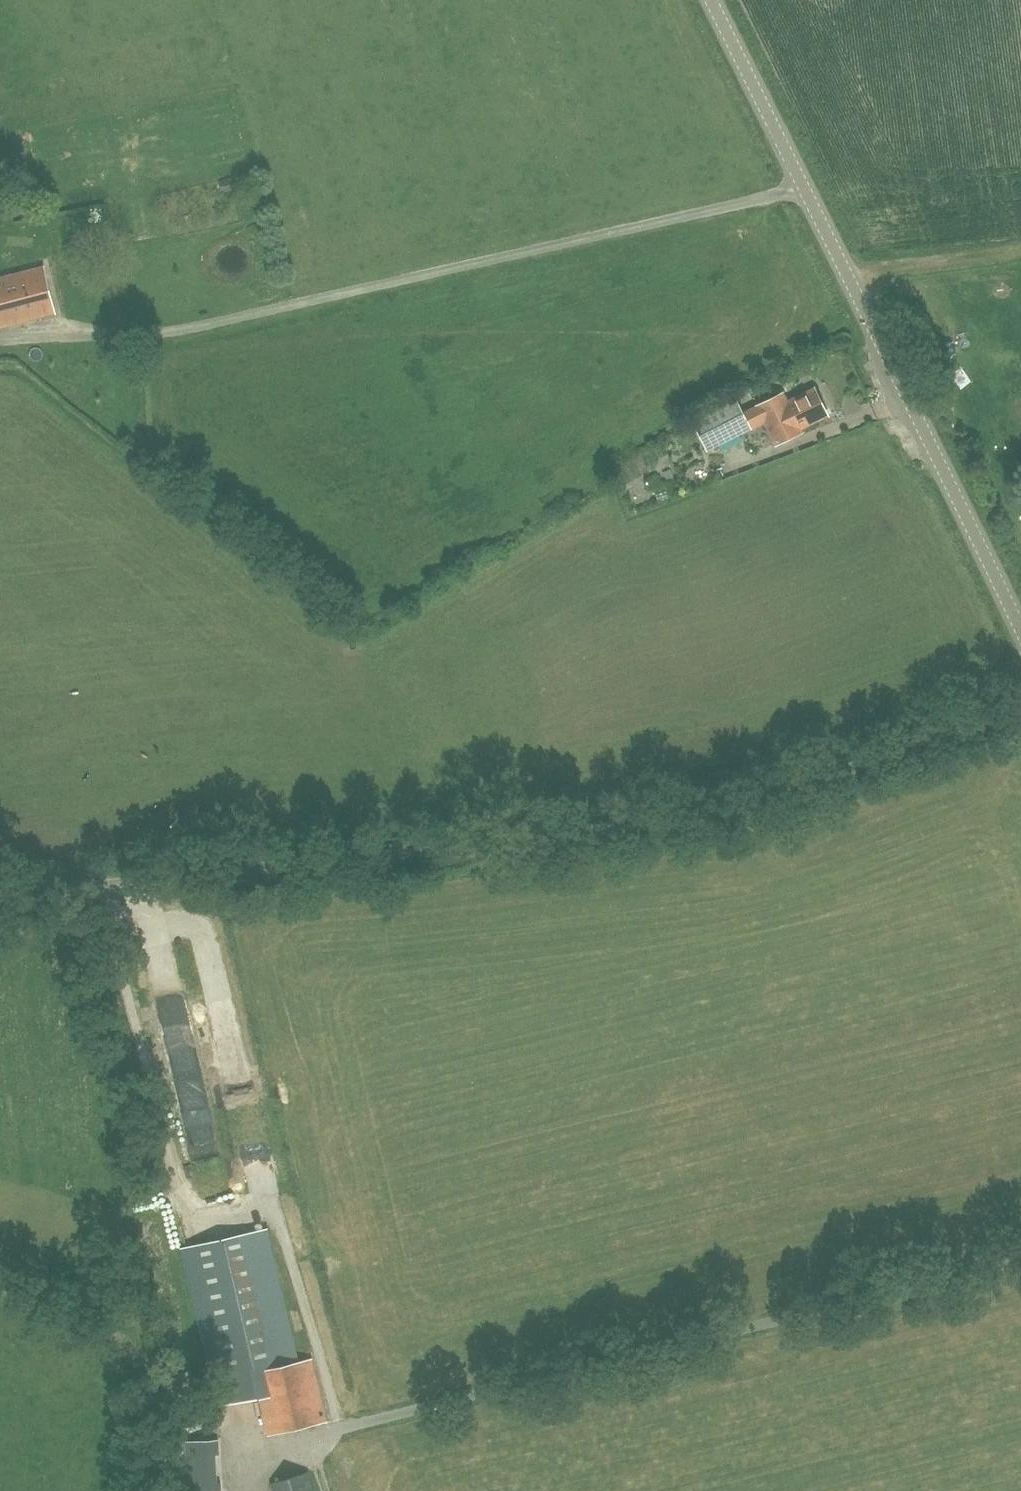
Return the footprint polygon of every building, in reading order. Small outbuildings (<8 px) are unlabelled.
[(56,314),(44,267),(0,278),(0,327),(56,314)] [(752,428),(766,421),(777,445),(803,431),(802,428),(829,415),(815,388),(788,401),(784,393),(744,413),(752,428)] [(752,428),(744,413),(737,400),(694,421),(708,450),(752,428)] [(180,979),(164,980),(167,1010),(182,1009),(180,979)] [(270,1435),(327,1421),(312,1359),(299,1362),(267,1229),(184,1249),(221,1406),(261,1397),(270,1435)] [(274,1490),(315,1490),(309,1472),(272,1483),(274,1490)]
